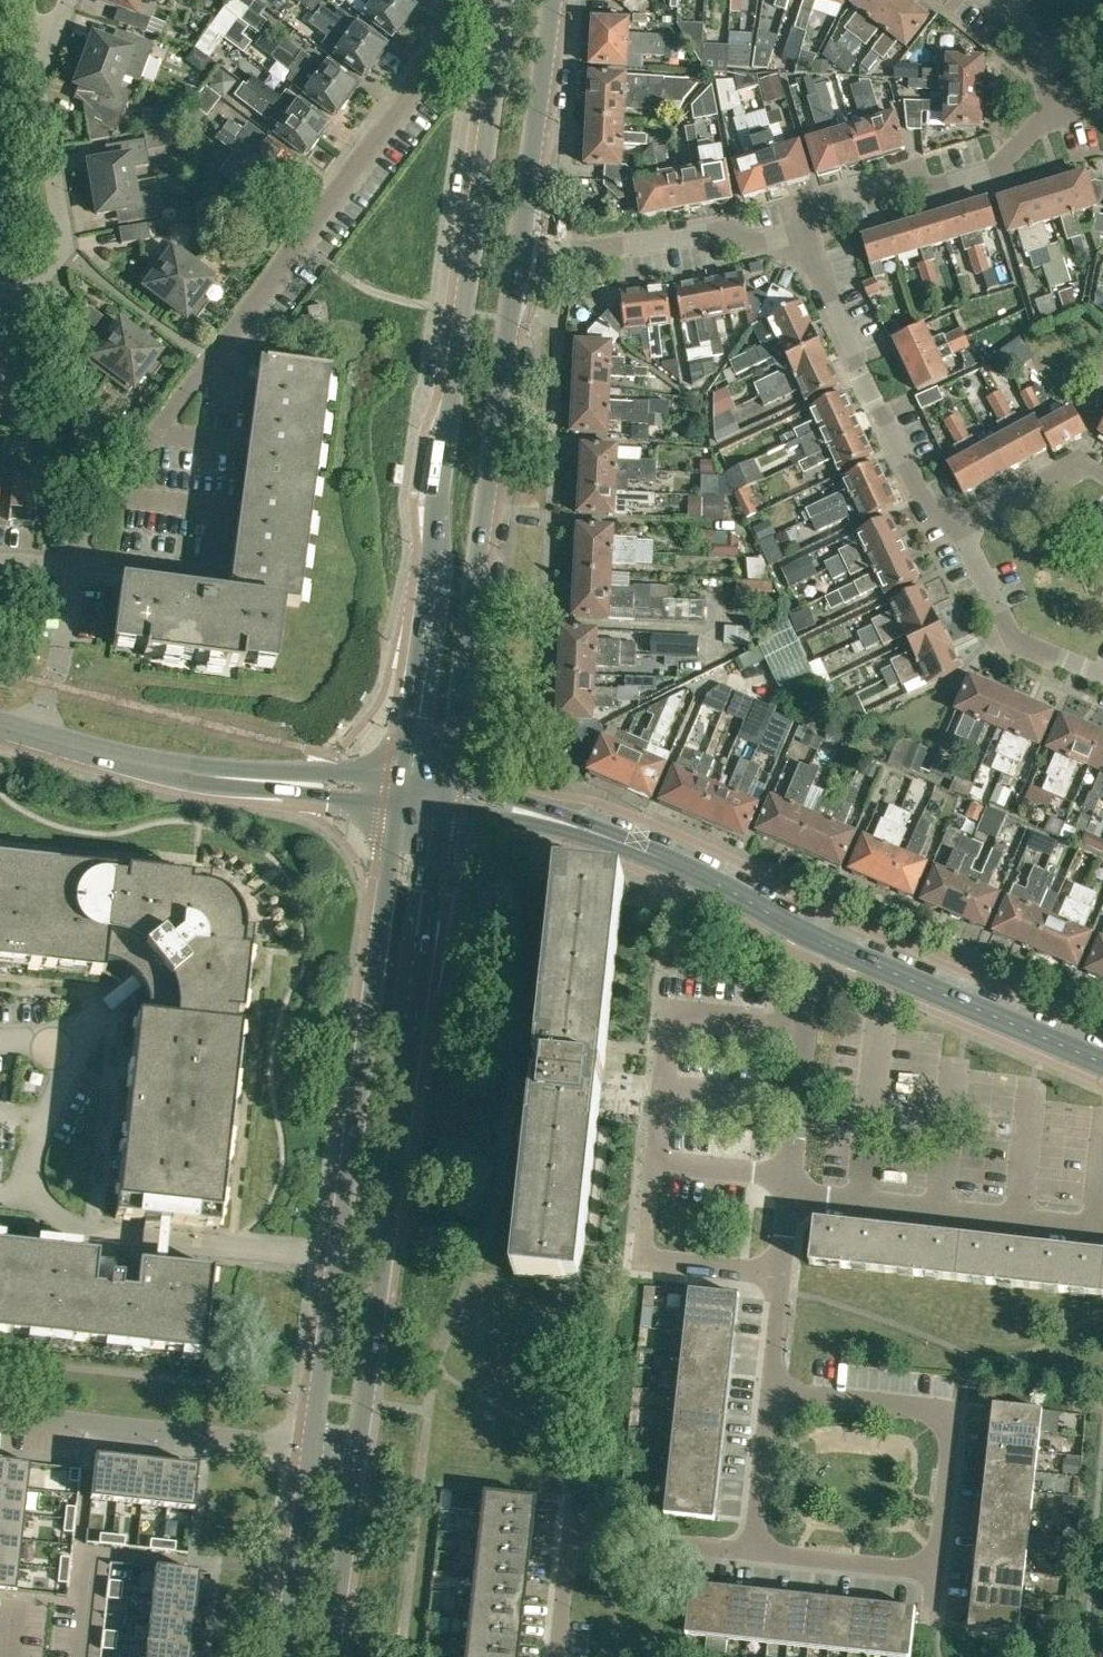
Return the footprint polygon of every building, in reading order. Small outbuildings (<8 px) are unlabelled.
[(142,0),(97,0),(97,1),(123,11),(119,22),(145,32),(150,19),(137,14),(142,0)] [(224,7),(241,20),(255,1),(254,0),(229,0),(224,7)] [(299,2),(313,12),(323,0),(300,0),(299,2)] [(392,37),(397,30),(399,32),(407,23),(377,0),(344,0),(392,37)] [(407,23),(413,14),(411,12),(416,6),(408,0),(377,0),(407,23)] [(775,7),(786,10),(789,0),(777,0),(775,7)] [(795,28),(806,31),(814,10),(817,0),(804,0),(795,28)] [(843,5),(845,0),(817,0),(814,10),(837,18),(843,5)] [(846,50),(883,0),(855,0),(852,3),(860,9),(845,27),(849,30),(838,44),(846,50)] [(906,0),(883,0),(846,50),(852,56),(864,41),(868,45),(882,27),(887,31),(911,3),(906,0)] [(928,17),(911,3),(887,31),(861,64),(868,70),(880,55),(884,58),(898,40),(906,45),(928,17)] [(341,9),(335,17),(320,6),(314,14),(377,61),(384,53),(381,51),(386,44),(341,9)] [(248,26),(241,20),(224,7),(209,27),(224,39),(243,53),(251,42),(241,35),(248,26)] [(307,23),(325,37),(320,44),(363,76),(368,70),(370,71),(377,61),(314,14),(307,23)] [(648,14),(634,14),(633,22),(648,22),(648,14)] [(594,42),(652,45),(665,45),(665,36),(629,34),(630,21),(595,19),(594,42)] [(704,25),(677,24),(702,60),(704,25)] [(210,58),(224,39),(209,27),(194,47),(210,58)] [(144,68),(153,44),(124,33),(120,45),(111,42),(101,38),(93,35),(88,47),(84,58),(84,59),(78,57),(77,57),(122,75),(139,81),(144,68)] [(276,47),(348,101),(356,92),(353,90),(358,83),(327,60),(322,66),(284,36),(276,47)] [(629,53),(652,54),(664,55),(665,45),(652,45),(594,42),(592,64),(628,67),(629,53)] [(729,45),(704,44),(702,71),(727,73),(727,66),(729,45)] [(729,45),(727,66),(750,68),(751,47),(729,45)] [(194,47),(185,59),(201,71),(210,58),(194,47)] [(270,55),(292,71),(286,79),(304,92),(333,115),(339,108),(341,110),(348,101),(276,47),(270,55)] [(774,50),(756,47),(753,68),(768,69),(774,50)] [(817,55),(802,50),(795,73),(808,72),(817,55)] [(74,85),(77,86),(101,95),(96,107),(121,117),(130,92),(117,87),(122,75),(77,57),(77,58),(83,60),(79,72),(74,85)] [(984,59),(948,58),(936,57),(935,70),(924,69),(924,80),(983,82),(984,59)] [(815,60),(815,74),(828,74),(829,61),(815,60)] [(910,80),(918,80),(919,64),(898,63),(894,68),(894,78),(910,78),(910,80)] [(757,74),(740,73),(743,88),(759,83),(757,74)] [(591,74),(590,96),(683,102),(684,100),(702,79),(667,78),(591,74)] [(778,74),(760,79),(767,103),(785,98),(778,74)] [(819,174),(842,168),(818,94),(816,86),(813,77),(802,78),(808,97),(820,137),(808,141),(819,174)] [(256,79),(250,88),(319,141),(326,132),(323,129),(328,122),(286,90),(280,97),(256,79)] [(905,149),(894,115),(891,102),(877,105),(869,80),(860,80),(861,83),(883,155),(905,149)] [(924,80),(918,80),(910,80),(909,89),(946,91),(946,102),(982,103),(983,82),(924,80)] [(816,86),(818,94),(842,168),(862,161),(852,127),(839,131),(831,104),(833,103),(827,83),(816,86)] [(862,161),(883,155),(861,83),(850,87),(861,124),(852,127),(862,161)] [(185,85),(181,95),(192,100),(196,89),(185,85)] [(712,85),(691,107),(694,120),(718,116),(712,85)] [(205,86),(191,105),(206,116),(220,97),(205,86)] [(319,141),(250,88),(246,86),(237,97),(251,107),(253,104),(280,125),(274,132),(305,154),(310,147),(312,149),(319,141)] [(589,119),(625,121),(625,108),(649,109),(677,111),(683,102),(590,96),(589,119)] [(981,128),(982,103),(946,102),(923,101),(904,100),(907,129),(922,130),(922,112),(946,113),(945,126),(981,128)] [(741,105),(733,107),(736,118),(744,116),(741,105)] [(149,109),(140,110),(143,130),(152,128),(149,109)] [(756,156),(750,134),(744,116),(736,118),(734,119),(746,159),(734,163),(744,197),(765,191),(756,156)] [(92,120),(85,117),(89,141),(105,139),(114,137),(116,129),(92,120)] [(624,133),(625,121),(589,119),(588,142),(653,145),(654,144),(662,136),(647,135),(647,134),(624,133)] [(224,130),(237,139),(290,180),(297,171),(294,169),(299,162),(249,123),(244,130),(230,120),(224,130)] [(694,170),(682,172),(688,208),(710,204),(700,146),(699,146),(696,125),(686,127),(694,170)] [(771,128),(787,184),(810,177),(799,143),(787,147),(780,125),(771,128)] [(750,134),(756,156),(765,191),(787,184),(771,128),(750,134)] [(273,192),(276,194),(281,187),(283,189),(290,180),(237,139),(224,130),(217,139),(230,148),(239,155),(232,164),(244,173),(229,192),(241,201),(259,202),(264,205),(273,192)] [(654,144),(655,153),(665,212),(688,208),(682,172),(669,175),(665,151),(667,137),(665,132),(662,136),(654,144)] [(85,189),(133,181),(131,168),(149,165),(144,139),(114,144),(116,157),(88,162),(92,188),(85,189)] [(622,167),(623,154),(644,154),(653,145),(588,142),(587,164),(606,165),(605,185),(612,191),(631,170),(626,166),(622,167)] [(665,212),(655,153),(654,144),(653,145),(644,154),(641,157),(645,179),(637,180),(636,175),(631,170),(612,191),(621,199),(640,196),(643,215),(665,212)] [(708,144),(700,146),(710,204),(731,200),(725,165),(712,167),(708,144)] [(1095,181),(1089,183),(1086,173),(1064,180),(1074,213),(1096,207),(1097,211),(1102,212),(1102,182),(1095,181)] [(1064,180),(1043,186),(1054,220),(1061,217),(1068,240),(1072,238),(1078,256),(1087,253),(1074,213),(1064,180)] [(125,209),(127,223),(158,217),(153,191),(135,194),(133,181),(85,189),(85,190),(92,189),(97,214),(125,209)] [(1022,193),(1039,250),(1044,266),(1052,263),(1047,247),(1049,246),(1042,223),(1054,220),(1043,186),(1022,193)] [(1044,266),(1039,250),(1022,193),(1000,200),(1010,233),(1018,231),(1025,253),(1029,251),(1034,269),(1044,266)] [(990,200),(963,208),(983,269),(989,268),(989,267),(982,246),(985,245),(1002,240),(998,228),(990,200)] [(217,211),(227,219),(239,228),(247,218),(234,208),(217,211)] [(977,271),(983,269),(963,208),(938,215),(947,243),(962,238),(967,251),(970,250),(977,271)] [(1101,232),(1102,222),(1102,215),(1095,213),(1091,230),(1101,232)] [(938,215),(913,223),(922,250),(926,263),(934,284),(940,282),(936,271),(933,260),(935,259),(931,247),(947,243),(938,215)] [(913,223),(888,230),(897,257),(912,253),(922,250),(913,223)] [(119,229),(121,244),(150,239),(147,224),(119,229)] [(888,230),(863,237),(875,278),(885,275),(881,262),(897,257),(888,230)] [(1052,263),(1044,266),(1051,288),(1071,282),(1059,243),(1049,246),(1047,247),(1052,263)] [(148,283),(146,286),(165,301),(196,260),(176,245),(160,267),(151,260),(140,276),(148,283)] [(196,260),(165,301),(185,316),(188,312),(197,319),(209,303),(200,296),(216,275),(196,260)] [(762,261),(749,263),(751,272),(764,270),(762,261)] [(926,263),(920,265),(923,275),(927,286),(934,284),(926,263)] [(744,275),(723,279),(728,312),(746,309),(749,327),(751,325),(763,319),(756,315),(769,294),(767,293),(762,290),(747,293),(744,275)] [(723,279),(700,283),(710,340),(713,356),(723,354),(716,315),(728,312),(723,279)] [(875,279),(863,284),(869,297),(881,291),(875,279)] [(710,340),(700,283),(677,288),(683,321),(697,318),(701,341),(710,340)] [(761,346),(777,338),(810,323),(800,302),(796,304),(791,294),(773,283),(767,293),(769,294),(756,315),(763,319),(751,325),(761,346)] [(1073,288),(1059,292),(1064,308),(1078,304),(1073,288)] [(662,367),(661,357),(662,357),(659,325),(672,323),(668,289),(645,291),(653,360),(662,367)] [(610,314),(605,320),(623,338),(630,339),(632,350),(635,349),(640,355),(644,351),(645,361),(653,360),(645,291),(623,294),(625,313),(610,314)] [(1051,294),(1034,299),(1040,317),(1057,311),(1051,294)] [(325,317),(323,305),(307,308),(310,320),(325,317)] [(55,346),(75,343),(69,351),(88,364),(105,341),(96,335),(105,322),(90,311),(51,317),(55,346)] [(116,325),(108,319),(105,322),(96,335),(105,341),(88,364),(108,378),(139,337),(119,322),(116,325)] [(576,363),(612,366),(624,367),(625,357),(612,357),(613,343),(619,343),(623,338),(605,320),(597,329),(597,342),(577,341),(576,363)] [(890,320),(883,324),(888,336),(900,330),(896,323),(890,320)] [(820,344),(810,323),(777,338),(761,346),(731,360),(738,374),(784,352),(788,359),(820,344)] [(906,363),(936,350),(966,338),(961,327),(932,341),(924,325),(895,339),(906,363)] [(11,373),(16,332),(0,331),(0,372),(11,373)] [(159,352),(139,337),(108,378),(128,393),(144,371),(153,378),(165,362),(156,355),(159,352)] [(966,338),(936,350),(906,363),(919,390),(948,376),(941,361),(961,352),(970,347),(966,338)] [(820,344),(788,359),(776,364),(779,372),(754,384),(760,396),(829,364),(820,344)] [(970,347),(961,352),(966,362),(975,358),(970,347)] [(714,358),(689,362),(692,385),(715,373),(714,361),(714,358)] [(678,360),(663,362),(664,367),(680,379),(678,360)] [(224,660),(224,665),(242,668),(243,659),(273,658),(272,666),(274,666),(282,605),(299,607),(299,605),(291,604),(301,573),(302,573),(303,571),(296,570),(305,539),(307,539),(307,537),(300,536),(310,506),(311,506),(311,504),(304,503),(314,472),(315,472),(316,470),(309,469),(318,438),(320,439),(320,436),(313,436),(323,405),(324,405),(324,403),(317,402),(327,371),(329,372),(330,369),(265,361),(265,363),(258,362),(246,456),(229,589),(189,584),(188,590),(121,582),(113,645),(115,645),(116,637),(145,646),(144,655),(162,657),(163,652),(193,661),(224,660)] [(649,368),(624,367),(612,366),(576,363),(575,386),(611,388),(611,376),(648,378),(649,368)] [(839,384),(829,364),(760,396),(764,404),(801,387),(807,399),(839,384)] [(1020,393),(1027,406),(1030,411),(1049,400),(1040,383),(1020,393)] [(610,401),(611,388),(575,386),(574,410),(633,412),(649,412),(649,401),(634,400),(634,402),(610,401)] [(916,396),(922,408),(944,398),(938,386),(916,396)] [(714,405),(714,418),(731,410),(721,390),(714,393),(714,405)] [(1001,391),(993,395),(1029,459),(1050,448),(1040,426),(1035,417),(1034,418),(1030,411),(1027,406),(1013,413),(1001,391)] [(853,413),(843,393),(811,408),(816,420),(795,430),(799,439),(853,413)] [(1004,434),(992,441),(1008,471),(1029,459),(993,395),(987,398),(1000,421),(997,422),(1004,434)] [(82,413),(72,407),(74,424),(82,413)] [(1074,408),(1040,426),(1050,448),(1053,452),(1088,434),(1074,408)] [(649,412),(633,412),(574,410),(573,431),(608,433),(609,420),(633,421),(633,423),(664,425),(665,413),(649,412)] [(731,410),(714,418),(715,433),(718,441),(740,431),(731,410)] [(853,413),(799,439),(788,444),(790,450),(802,445),(808,458),(862,433),(853,413)] [(950,418),(969,453),(986,483),(1008,471),(992,441),(979,448),(972,436),(970,437),(957,414),(950,418)] [(13,415),(12,428),(35,430),(37,431),(35,417),(13,415)] [(969,453),(950,418),(944,421),(956,445),(954,446),(960,458),(948,464),(965,494),(986,483),(969,453)] [(88,423),(72,426),(77,454),(93,452),(88,423)] [(799,439),(795,430),(784,436),(788,444),(799,439)] [(15,433),(14,443),(27,444),(28,435),(15,433)] [(862,433),(808,458),(799,462),(803,471),(834,457),(840,469),(872,454),(862,433)] [(641,460),(641,461),(618,460),(618,447),(583,445),(582,466),(641,470),(656,471),(657,460),(641,460)] [(723,473),(726,479),(732,493),(764,479),(754,458),(723,473)] [(701,459),(700,473),(715,474),(716,460),(701,459)] [(811,517),(886,482),(876,462),(844,477),(849,489),(807,509),(808,511),(811,517)] [(656,471),(641,470),(582,466),(580,490),(628,492),(629,480),(640,481),(640,482),(656,483),(656,471)] [(9,528),(10,523),(34,526),(38,485),(0,481),(0,527),(9,528)] [(896,504),(886,482),(811,517),(818,531),(848,517),(852,525),(896,504)] [(746,487),(743,489),(733,494),(746,519),(759,513),(746,487)] [(656,494),(640,493),(628,492),(580,490),(579,512),(653,516),(654,503),(655,503),(656,494)] [(724,496),(703,495),(702,519),(724,519),(724,518),(729,518),(729,497),(724,497),(724,496)] [(808,511),(802,514),(805,520),(811,517),(808,511)] [(857,532),(861,540),(839,550),(840,554),(824,561),(829,571),(845,563),(899,538),(889,517),(857,532)] [(767,521),(752,528),(759,542),(771,536),(774,535),(767,521)] [(577,548),(637,552),(652,553),(676,553),(676,541),(637,539),(637,538),(613,536),(614,527),(578,525),(577,548)] [(709,531),(709,544),(712,544),(712,555),(739,556),(739,538),(727,532),(709,531)] [(756,543),(762,556),(767,565),(781,558),(771,536),(759,542),(756,543)] [(899,538),(845,563),(829,571),(833,579),(849,572),(850,575),(873,564),(877,573),(909,559),(899,538)] [(652,564),(652,553),(637,552),(577,548),(576,571),(611,573),(612,564),(636,566),(636,564),(652,564)] [(918,579),(909,559),(877,573),(838,591),(844,603),(883,585),(887,594),(918,579)] [(611,585),(611,573),(576,571),(575,593),(673,599),(674,588),(635,586),(611,585)] [(772,603),(773,583),(738,581),(737,601),(772,603)] [(861,640),(879,632),(932,608),(922,586),(890,601),(894,610),(872,620),(874,624),(857,632),(861,640)] [(704,601),(673,599),(575,593),(574,615),(703,621),(704,601)] [(810,607),(790,615),(797,632),(817,624),(810,607)] [(932,608),(879,632),(861,640),(865,648),(865,649),(882,642),(884,645),(906,634),(910,643),(942,629),(932,608)] [(621,640),(597,639),(597,631),(562,629),(561,650),(620,654),(636,655),(637,644),(621,643),(621,640)] [(885,680),(898,674),(951,648),(942,629),(910,643),(913,650),(891,660),(893,665),(881,670),(885,680)] [(761,646),(773,673),(785,668),(808,658),(796,631),(761,646)] [(653,639),(652,655),(669,656),(678,657),(696,658),(697,642),(653,639)] [(861,640),(851,645),(855,653),(865,648),(861,640)] [(951,648),(898,674),(885,680),(889,688),(901,682),(903,685),(925,674),(929,683),(961,669),(951,648)] [(636,666),(636,655),(620,654),(561,650),(560,673),(595,675),(596,666),(619,668),(619,666),(636,666)] [(669,656),(668,666),(677,666),(678,657),(669,656)] [(808,658),(785,668),(773,673),(778,685),(790,679),(791,680),(813,670),(808,658)] [(813,670),(791,680),(796,692),(818,682),(813,670)] [(595,687),(595,675),(560,673),(559,696),(613,699),(639,700),(640,687),(618,686),(618,689),(595,687)] [(951,751),(962,755),(969,740),(992,685),(971,676),(957,710),(964,713),(955,735),(957,735),(951,751)] [(723,713),(726,706),(733,689),(721,683),(707,693),(702,705),(723,713)] [(992,685),(969,740),(962,755),(971,759),(986,723),(998,728),(1012,694),(992,685)] [(683,691),(670,698),(631,788),(652,797),(671,752),(658,746),(662,737),(664,737),(683,691)] [(737,691),(728,713),(745,720),(754,699),(737,691)] [(857,693),(836,702),(846,724),(866,715),(857,693)] [(992,768),(1003,772),(1009,757),(1033,703),(1012,694),(998,728),(1005,731),(996,752),(998,754),(992,768)] [(577,734),(580,739),(601,726),(599,720),(594,720),(594,706),(613,707),(613,699),(559,696),(558,718),(577,719),(577,734)] [(629,735),(624,746),(610,779),(631,788),(670,698),(650,707),(648,712),(654,716),(648,731),(645,730),(640,739),(629,735)] [(754,699),(745,720),(743,725),(764,734),(774,711),(776,706),(771,704),(770,706),(754,699)] [(1033,703),(1009,757),(1003,772),(1013,777),(1019,762),(1022,763),(1031,741),(1040,745),(1054,712),(1033,703)] [(774,711),(764,734),(763,736),(783,745),(793,722),(774,711)] [(1049,803),(1053,794),(1083,725),(1062,716),(1048,749),(1056,752),(1047,773),(1049,774),(1042,789),(1044,790),(1040,799),(1049,803)] [(1083,725),(1053,794),(1064,798),(1070,783),(1069,782),(1078,761),(1089,766),(1102,734),(1102,733),(1083,725)] [(589,770),(610,779),(624,746),(629,735),(616,730),(608,739),(603,737),(605,733),(601,726),(580,739),(586,747),(597,752),(589,770)] [(823,738),(806,731),(801,743),(818,750),(823,738)] [(1102,790),(1102,734),(1089,766),(1101,771),(1092,793),(1090,792),(1083,807),(1093,811),(1094,809),(1102,790)] [(865,754),(846,745),(836,765),(855,774),(865,754)] [(912,746),(902,768),(918,774),(927,752),(912,746)] [(661,800),(682,809),(705,754),(696,750),(687,772),(675,767),(661,800)] [(714,758),(705,754),(682,809),(703,818),(717,785),(705,779),(714,758)] [(724,827),(748,773),(752,763),(742,758),(728,790),(717,785),(703,818),(724,827)] [(881,767),(868,761),(862,774),(876,779),(881,767)] [(752,763),(748,773),(724,827),(744,835),(758,802),(746,797),(759,766),(752,763)] [(800,763),(799,766),(784,802),(771,797),(757,829),(779,839),(802,784),(809,766),(800,763)] [(811,763),(809,766),(802,784),(779,839),(800,847),(814,815),(802,809),(820,767),(811,763)] [(954,777),(950,789),(969,796),(973,784),(954,777)] [(851,785),(843,801),(820,856),(840,865),(854,832),(842,827),(852,805),(856,799),(858,788),(851,785)] [(1094,809),(1102,813),(1102,790),(1094,809)] [(820,856),(843,801),(833,797),(831,803),(821,798),(814,815),(800,847),(820,856)] [(985,808),(972,802),(966,816),(980,821),(985,808)] [(871,878),(894,823),(901,809),(890,805),(884,819),(882,818),(873,840),(864,837),(850,869),(871,878)] [(998,810),(987,806),(982,817),(993,822),(998,810)] [(901,809),(894,823),(871,878),(892,887),(905,854),(898,850),(907,829),(905,828),(911,814),(901,809)] [(926,863),(919,859),(928,838),(926,837),(932,822),(921,818),(905,854),(892,887),(912,895),(926,863)] [(1086,832),(1081,843),(1082,843),(1092,848),(1097,837),(1086,832)] [(954,849),(945,871),(936,867),(922,900),(943,909),(972,839),(964,836),(958,850),(954,849)] [(964,917),(978,885),(982,874),(971,869),(976,858),(978,859),(984,844),(972,839),(943,909),(964,917)] [(993,849),(982,874),(978,885),(964,917),(985,926),(999,893),(986,888),(995,866),(998,867),(1004,853),(993,849)] [(104,974),(105,972),(104,972),(105,964),(112,965),(120,968),(127,972),(132,977),(115,991),(120,998),(123,1001),(141,987),(145,995),(147,1002),(148,1009),(147,1017),(139,1016),(139,1015),(137,1015),(137,1017),(115,1218),(117,1218),(117,1217),(159,1221),(169,1223),(216,1228),(216,1229),(218,1229),(241,1027),(238,1026),(238,1027),(231,1026),(232,1015),(239,1016),(242,1016),(244,1000),(244,998),(249,951),(239,950),(240,938),(240,924),(238,918),(235,912),(231,906),(226,901),(221,897),(215,894),(208,892),(202,890),(190,889),(191,879),(145,874),(144,873),(143,874),(126,872),(126,874),(125,881),(114,880),(115,873),(116,871),(0,858),(0,962),(102,973),(104,974)] [(1016,939),(1039,885),(1045,870),(1036,866),(1026,890),(1014,884),(1009,898),(995,930),(1016,939)] [(1056,875),(1045,870),(1039,885),(1016,939),(1037,948),(1049,915),(1038,911),(1047,889),(1050,890),(1056,875)] [(539,1081),(529,1171),(518,1276),(580,1283),(584,1245),(597,1246),(610,1128),(598,1126),(602,1089),(625,878),(562,871),(543,1045),(541,1065),(539,1081)] [(1057,919),(1049,915),(1037,948),(1057,957),(1085,888),(1075,883),(1069,898),(1067,897),(1057,919)] [(1096,893),(1085,888),(1057,957),(1077,965),(1090,933),(1083,930),(1092,908),(1091,907),(1096,893)] [(1101,938),(1087,970),(1102,976),(1102,939),(1101,938)] [(159,1229),(155,1263),(139,1261),(136,1289),(122,1287),(123,1275),(97,1272),(99,1252),(0,1241),(0,1331),(203,1353),(202,1363),(203,1363),(214,1268),(212,1268),(212,1269),(164,1264),(169,1223),(159,1221),(159,1229)] [(810,1264),(884,1272),(888,1229),(815,1221),(810,1264)] [(961,1237),(888,1229),(884,1272),(956,1280),(961,1237)] [(1034,1245),(961,1237),(956,1280),(1029,1288),(1034,1245)] [(1034,1245),(1029,1288),(1102,1297),(1102,1285),(1102,1253),(1034,1245)] [(690,1290),(690,1292),(688,1312),(737,1317),(739,1296),(690,1290)] [(654,1307),(642,1306),(640,1326),(651,1327),(654,1307)] [(735,1337),(737,1317),(688,1312),(685,1332),(735,1337)] [(733,1357),(735,1337),(685,1332),(683,1352),(733,1357)] [(730,1378),(733,1357),(683,1352),(681,1372),(730,1378)] [(681,1372),(681,1373),(679,1393),(728,1398),(730,1378),(681,1372)] [(726,1418),(728,1398),(679,1393),(677,1413),(726,1418)] [(1043,1410),(993,1405),(991,1425),(1041,1430),(1043,1410)] [(724,1438),(726,1418),(677,1413),(675,1433),(724,1438)] [(991,1425),(989,1446),(1039,1451),(1041,1430),(991,1425)] [(722,1458),(724,1438),(675,1433),(672,1453),(722,1458)] [(989,1446),(987,1466),(1037,1471),(1039,1451),(989,1446)] [(647,1451),(629,1449),(627,1468),(645,1470),(647,1451)] [(672,1453),(670,1472),(670,1473),(720,1478),(722,1458),(672,1453)] [(95,1457),(90,1499),(116,1502),(121,1460),(121,1459),(95,1456),(95,1457)] [(1067,1457),(1066,1470),(1079,1472),(1081,1459),(1067,1457)] [(116,1502),(142,1505),(146,1463),(146,1461),(121,1459),(121,1460),(116,1502)] [(30,1463),(0,1460),(0,1486),(27,1489),(30,1463)] [(146,1461),(146,1463),(142,1505),(167,1508),(171,1465),(171,1464),(146,1461)] [(167,1508),(193,1510),(197,1468),(198,1467),(171,1464),(171,1465),(167,1508)] [(985,1486),(1035,1492),(1037,1471),(987,1466),(985,1486)] [(78,1482),(79,1470),(70,1468),(69,1481),(78,1482)] [(717,1499),(720,1478),(670,1473),(668,1493),(717,1499)] [(24,1515),(27,1489),(0,1486),(0,1512),(24,1515)] [(985,1486),(983,1507),(1032,1512),(1035,1492),(985,1486)] [(479,1515),(482,1516),(531,1521),(534,1499),(481,1493),(479,1515)] [(715,1520),(717,1499),(668,1493),(666,1515),(715,1520)] [(1076,1511),(1077,1497),(1064,1496),(1062,1510),(1076,1511)] [(66,1506),(65,1519),(74,1520),(75,1507),(66,1506)] [(1030,1532),(1032,1512),(983,1507),(981,1527),(1030,1532)] [(24,1515),(0,1512),(0,1538),(21,1540),(24,1515)] [(531,1521),(482,1516),(479,1515),(476,1536),(526,1541),(529,1541),(531,1521)] [(74,1520),(65,1519),(63,1531),(73,1533),(74,1520)] [(981,1527),(978,1547),(1028,1553),(1030,1532),(981,1527)] [(99,1543),(112,1544),(113,1535),(100,1534),(99,1543)] [(125,1536),(113,1535),(112,1544),(124,1546),(125,1536)] [(529,1541),(526,1541),(476,1536),(474,1556),(477,1556),(527,1562),(529,1541)] [(19,1565),(21,1540),(0,1538),(0,1563),(19,1565)] [(150,1548),(162,1550),(163,1541),(151,1539),(150,1548)] [(163,1541),(162,1550),(175,1551),(176,1542),(163,1541)] [(978,1547),(976,1568),(1026,1573),(1028,1553),(978,1547)] [(527,1562),(477,1556),(474,1556),(472,1576),(525,1582),(527,1562)] [(60,1557),(59,1570),(68,1571),(70,1558),(60,1557)] [(16,1591),(19,1565),(0,1563),(0,1590),(16,1591)] [(152,1594),(194,1598),(195,1599),(198,1572),(197,1572),(155,1568),(152,1594)] [(976,1568),(974,1588),(1024,1593),(1026,1573),(976,1568)] [(67,1583),(68,1571),(59,1570),(58,1582),(67,1583)] [(473,1596),(519,1602),(523,1602),(525,1582),(472,1576),(470,1596),(473,1596)] [(108,1589),(122,1591),(123,1582),(109,1580),(108,1589)] [(708,1637),(714,1587),(692,1585),(687,1634),(708,1637)] [(734,1589),(714,1587),(708,1637),(728,1639),(734,1589)] [(974,1588),(972,1609),(1022,1614),(1024,1593),(974,1588)] [(122,1591),(108,1589),(107,1598),(121,1600),(122,1591)] [(754,1591),(734,1589),(728,1639),(749,1641),(754,1591)] [(749,1641),(769,1643),(774,1594),(754,1591),(749,1641)] [(191,1624),(193,1624),(195,1599),(194,1598),(152,1594),(149,1619),(191,1624)] [(794,1596),(774,1594),(769,1643),(789,1645),(794,1596)] [(523,1602),(519,1602),(473,1596),(470,1596),(468,1616),(520,1622),(523,1602)] [(794,1596),(789,1645),(809,1647),(814,1598),(794,1596)] [(834,1600),(814,1598),(809,1647),(829,1650),(834,1600)] [(855,1602),(834,1600),(829,1650),(849,1652),(855,1602)] [(875,1605),(855,1602),(849,1652),(869,1654),(875,1605)] [(1054,1602),(1053,1616),(1064,1617),(1066,1603),(1054,1602)] [(895,1607),(875,1605),(869,1654),(890,1656),(895,1607)] [(890,1656),(898,1656),(911,1656),(916,1609),(895,1607),(890,1656)] [(970,1629),(1019,1634),(1022,1614),(972,1609),(970,1629)] [(465,1636),(468,1637),(518,1642),(520,1622),(468,1616),(465,1636)] [(1064,1617),(1053,1616),(1048,1616),(1046,1637),(1062,1638),(1064,1617)] [(191,1624),(149,1619),(146,1644),(189,1649),(190,1649),(193,1624),(191,1624)] [(103,1640),(116,1641),(117,1632),(104,1631),(103,1640)] [(468,1637),(465,1636),(463,1656),(468,1656),(516,1656),(518,1642),(468,1637)] [(116,1641),(103,1640),(102,1649),(115,1650),(116,1641)] [(146,1644),(145,1656),(189,1656),(190,1649),(189,1649),(146,1644)]
